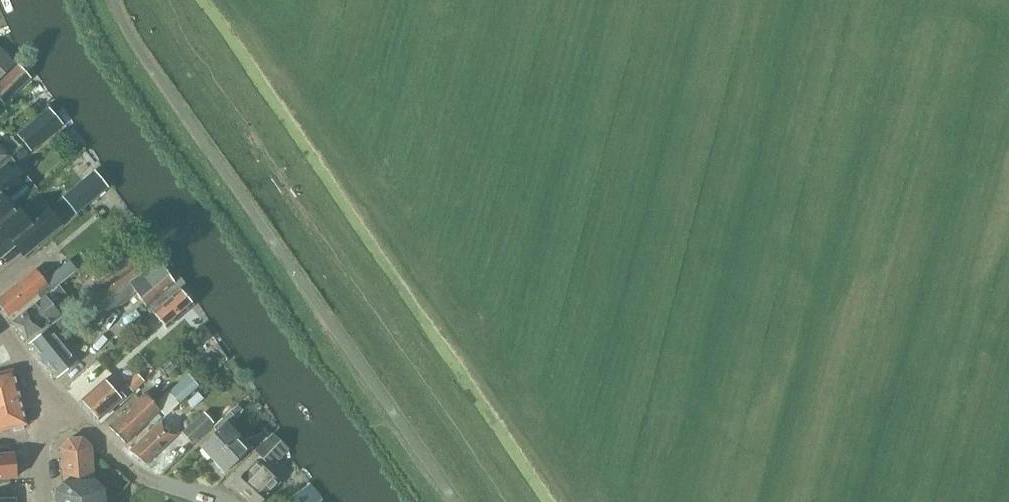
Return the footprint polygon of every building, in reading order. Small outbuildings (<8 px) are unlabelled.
[(16,64),(0,46),(0,80),(16,64)] [(31,79),(18,65),(0,83),(0,99),(5,104),(31,79)] [(49,110),(18,135),(31,151),(62,125),(49,110)] [(12,156),(0,144),(0,167),(12,156)] [(0,172),(0,221),(16,208),(15,206),(11,209),(3,199),(21,185),(7,167),(0,172)] [(94,172),(63,197),(76,213),(107,188),(94,172)] [(27,221),(16,208),(0,221),(0,256),(20,239),(29,250),(60,224),(45,206),(27,221)] [(134,266),(125,252),(92,276),(102,289),(81,304),(94,324),(137,294),(151,314),(186,284),(174,268),(167,273),(153,253),(134,266)] [(70,260),(45,280),(52,289),(53,290),(59,285),(78,269),(70,260)] [(45,280),(36,269),(0,298),(0,306),(9,317),(37,295),(41,299),(52,289),(45,280)] [(59,285),(53,290),(46,296),(60,314),(74,304),(59,285)] [(192,307),(180,290),(153,314),(165,331),(192,307)] [(60,314),(46,296),(13,322),(27,340),(60,314)] [(58,378),(79,360),(58,334),(75,321),(68,313),(29,343),(58,378)] [(194,333),(203,345),(213,337),(204,325),(194,333)] [(154,388),(162,386),(168,380),(164,375),(166,373),(161,366),(146,379),(154,388)] [(21,402),(14,370),(0,374),(0,407),(21,402)] [(134,393),(145,381),(137,373),(125,385),(134,393)] [(179,405),(197,389),(197,388),(202,383),(193,374),(169,395),(179,405)] [(99,420),(122,400),(105,380),(82,400),(99,420)] [(126,443),(161,410),(145,393),(109,427),(126,443)] [(0,407),(0,432),(27,425),(21,402),(0,407)] [(212,459),(239,434),(233,428),(244,410),(238,404),(231,411),(213,428),(217,431),(200,446),(212,459)] [(146,464),(177,435),(170,427),(176,421),(168,413),(162,420),(130,451),(146,464)] [(192,443),(214,422),(205,413),(183,434),(192,443)] [(262,444),(254,452),(260,457),(233,485),(251,501),(263,501),(281,484),(269,472),(290,449),(273,433),(262,444)] [(262,444),(254,436),(245,441),(239,434),(212,459),(225,473),(251,449),(254,452),(262,444)] [(92,446),(82,438),(69,439),(61,449),(64,483),(63,483),(54,492),(55,501),(106,501),(105,489),(95,481),(94,481),(92,446)] [(15,452),(0,454),(0,479),(17,478),(15,452)] [(320,501),(323,499),(311,483),(292,497),(296,501),(319,501),(320,501)]
